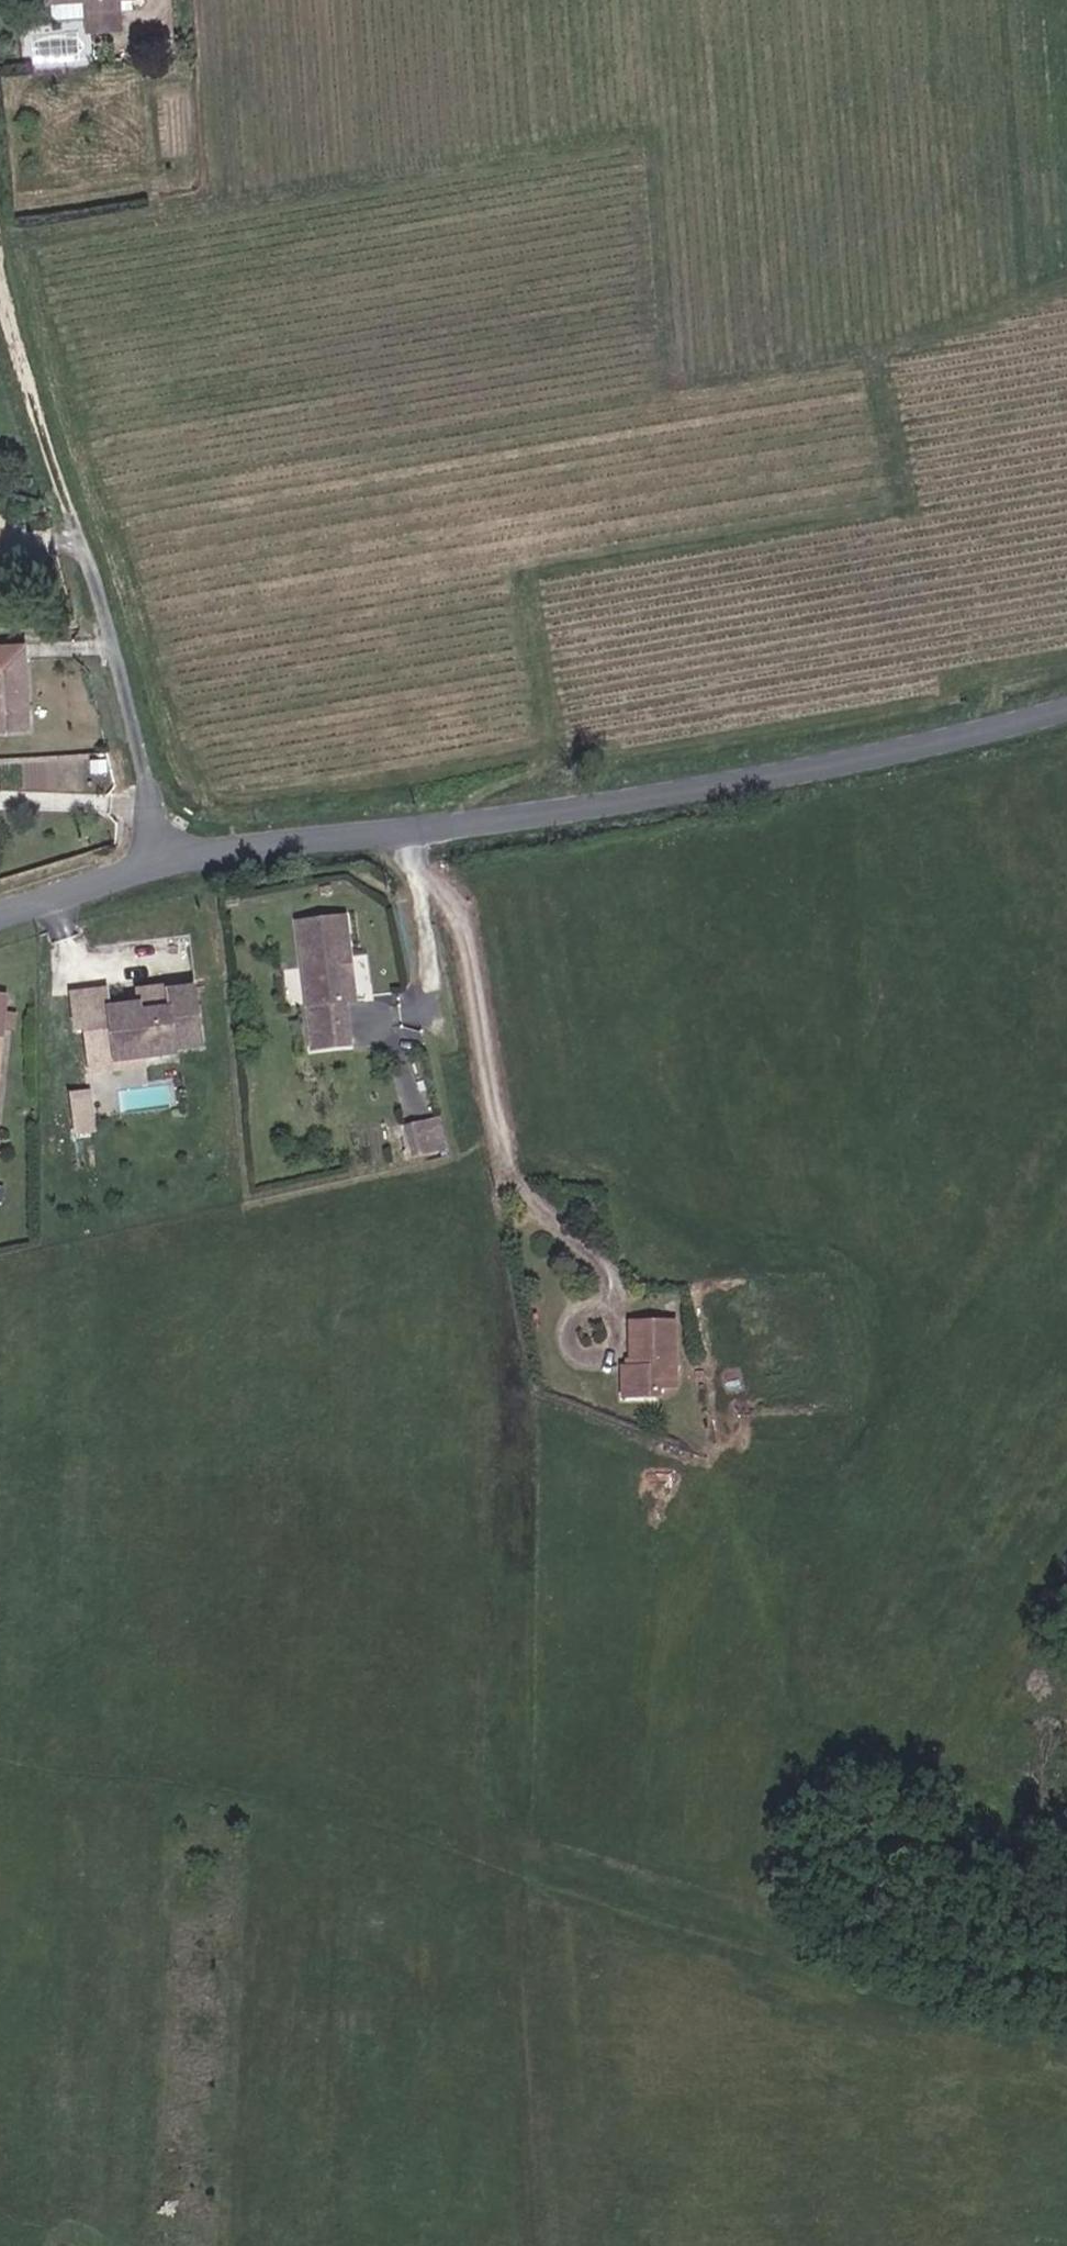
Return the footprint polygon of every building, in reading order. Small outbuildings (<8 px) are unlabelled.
[(149,8),(149,0),(104,0),(106,30),(135,28),(135,21),(134,9),(149,8)] [(135,21),(150,20),(149,8),(134,9),(135,21)] [(43,733),(38,651),(0,654),(0,721),(1,736),(43,733)] [(357,918),(304,922),(318,1053),(360,1047),(357,1003),(368,1000),(357,918)] [(117,991),(82,994),(75,994),(81,1030),(89,1031),(95,1074),(152,1070),(157,1061),(183,1056),(190,1051),(209,1050),(201,988),(173,990),(176,1008),(148,1009),(147,1003),(118,1005),(117,991)] [(0,997),(0,1132),(15,999),(0,997)] [(73,1089),(76,1133),(97,1132),(93,1088),(73,1089)] [(449,1119),(411,1126),(417,1155),(456,1147),(449,1119)] [(686,1323),(638,1324),(640,1367),(630,1367),(629,1399),(669,1400),(669,1391),(686,1390),(686,1323)]
